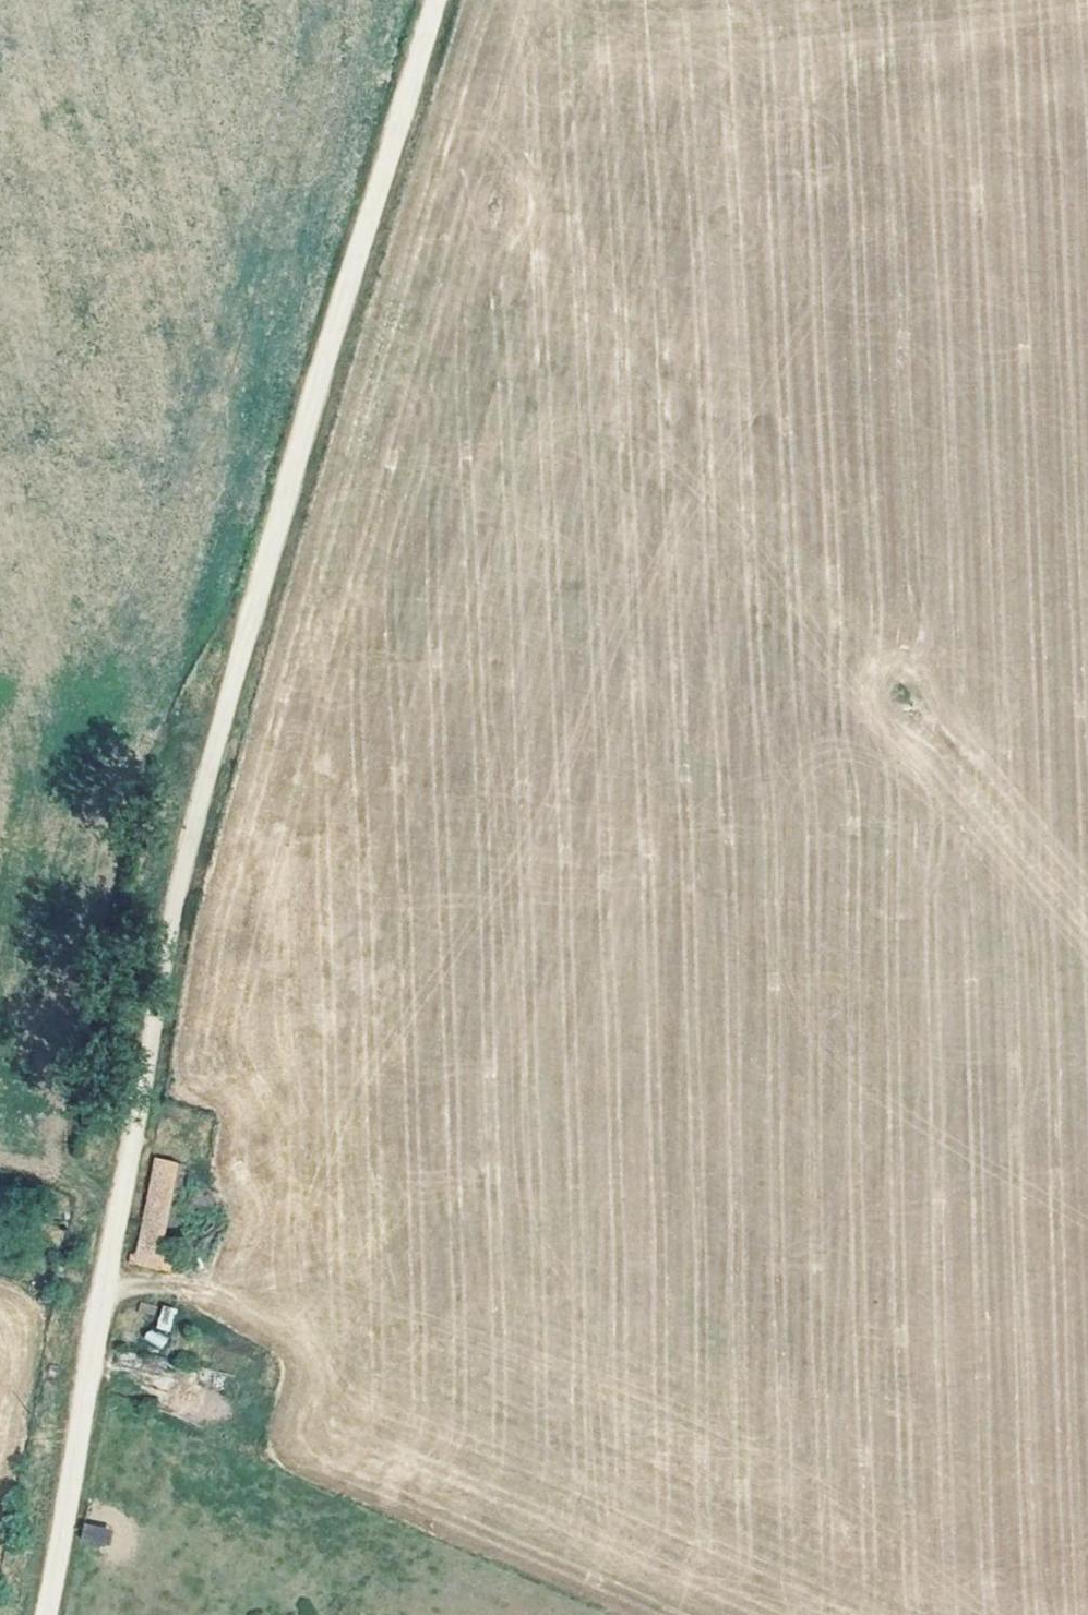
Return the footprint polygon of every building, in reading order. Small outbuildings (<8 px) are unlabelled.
[(177,1237),(167,1235),(178,1161),(151,1157),(134,1265),(172,1271),(177,1237)] [(161,1305),(156,1329),(171,1332),(176,1308),(161,1305)] [(84,1522),(80,1541),(107,1547),(111,1528),(84,1522)]
